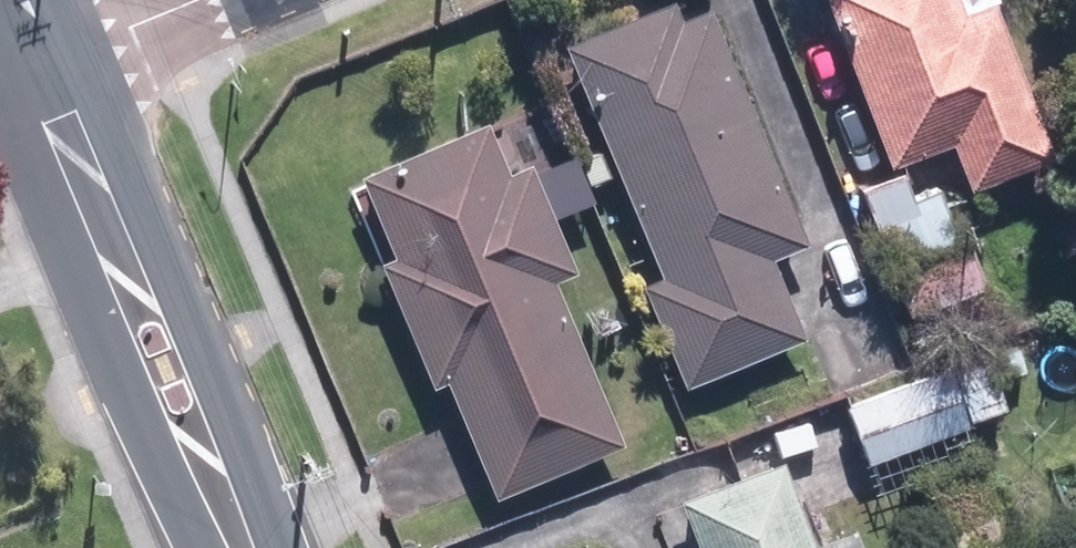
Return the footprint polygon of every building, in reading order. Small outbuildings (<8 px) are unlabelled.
[(717,0),(708,0),(689,7),(686,0),(654,0),(571,34),(666,267),(652,273),(695,377),(814,328),(781,249),(814,236),(717,0)] [(893,166),(957,144),(970,183),(1064,151),(1013,0),(836,0),(893,166)] [(567,276),(587,268),(563,208),(595,196),(575,145),(543,158),(524,108),(364,171),(394,249),(382,253),(433,384),(455,376),(500,490),(631,438),(567,276)] [(1004,283),(970,183),(957,144),(893,166),(864,175),(911,314),(1004,283)] [(1001,340),(844,397),(866,458),(1023,402),(1001,340)] [(867,519),(819,535),(791,447),(681,482),(702,547),(877,547),(867,519)]
